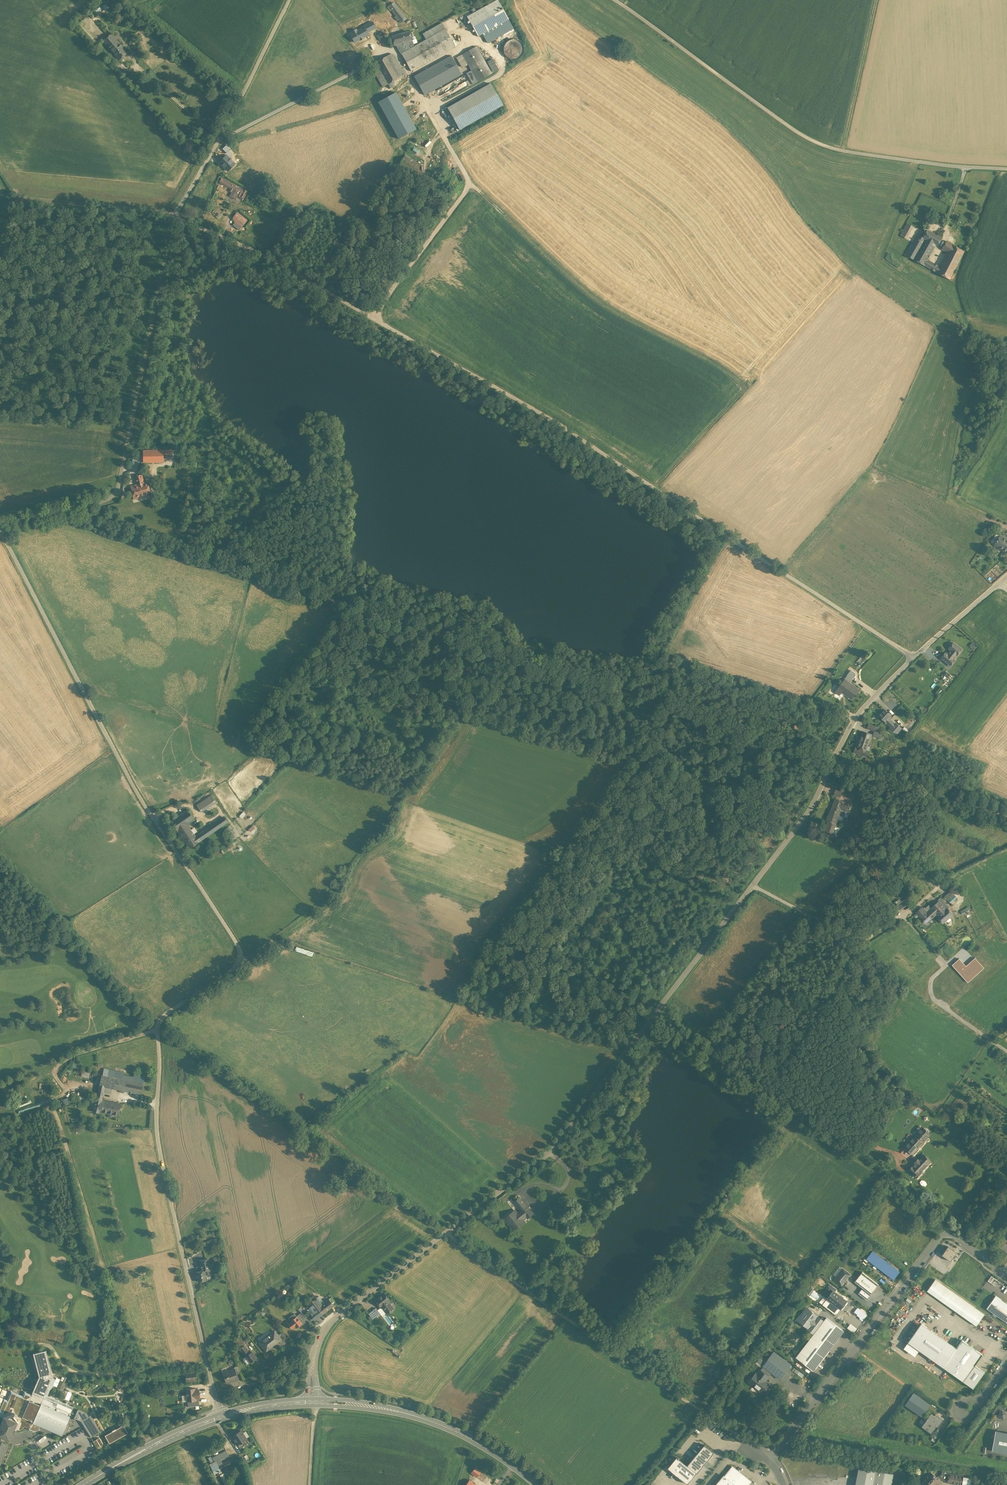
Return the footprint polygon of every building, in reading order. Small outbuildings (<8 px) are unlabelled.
[(476,12),(474,8),(471,10),(473,13),(467,17),(478,36),(508,19),(498,0),(497,0),(476,12)] [(406,19),(396,6),(391,10),(401,23),(406,19)] [(372,21),(349,32),(354,42),(369,35),(367,32),(375,28),(372,21)] [(442,23),(423,34),(426,40),(445,29),(442,23)] [(426,40),(416,45),(414,46),(401,54),(411,71),(455,47),(445,29),(426,40)] [(409,32),(392,37),(394,46),(396,45),(401,54),(414,46),(411,41),(409,32)] [(127,53),(111,34),(103,41),(120,60),(127,53)] [(523,53),(524,49),(523,46),(521,42),(517,40),(514,39),(510,40),(506,42),(504,46),(504,50),(504,53),(507,57),(510,59),(514,60),(518,59),(521,57),(523,53)] [(492,73),(476,46),(462,54),(467,64),(471,71),(477,81),(492,73)] [(391,54),(370,65),(383,87),(404,76),(400,70),(392,56),(393,56),(391,54)] [(467,64),(462,54),(457,58),(462,67),(467,64)] [(402,69),(394,56),(394,55),(393,55),(393,56),(392,56),(400,70),(402,69)] [(422,94),(461,76),(452,56),(413,74),(422,94)] [(477,81),(471,71),(466,73),(473,84),(477,81)] [(490,84),(447,108),(460,130),(503,106),(490,84)] [(395,91),(377,101),(397,139),(415,130),(395,91)] [(232,163),(224,154),(217,160),(225,170),(232,163)] [(247,191),(222,178),(219,183),(231,189),(230,191),(232,192),(229,196),(236,199),(237,196),(240,197),(243,199),(247,191)] [(268,187),(259,178),(256,182),(265,191),(268,187)] [(211,212),(219,219),(223,214),(214,208),(211,212)] [(247,221),(237,213),(234,216),(238,219),(233,225),(239,230),(247,221)] [(912,226),(906,223),(899,235),(906,239),(912,226)] [(942,237),(927,229),(923,237),(934,243),(937,245),(942,237)] [(923,237),(917,234),(906,255),(912,258),(923,237)] [(934,243),(923,237),(912,258),(923,264),(926,258),(934,243)] [(952,244),(945,240),(941,248),(948,251),(952,244)] [(940,265),(937,272),(949,278),(964,250),(952,244),(948,251),(940,265)] [(940,265),(926,258),(923,264),(937,272),(940,265)] [(163,450),(143,450),(143,451),(143,462),(143,463),(164,462),(164,457),(163,450)] [(144,483),(141,475),(135,476),(137,485),(131,487),(134,499),(151,494),(147,482),(144,483)] [(1001,535),(1000,535),(997,540),(994,545),(1006,553),(1006,539),(1001,535)] [(954,643),(949,648),(951,650),(948,654),(946,652),(941,658),(950,666),(955,660),(952,658),(955,654),(957,655),(962,649),(954,643)] [(863,654),(857,662),(861,664),(867,657),(863,654)] [(851,670),(844,679),(849,683),(856,674),(851,670)] [(849,683),(844,679),(835,692),(840,695),(842,692),(851,699),(858,689),(849,683)] [(891,715),(885,710),(879,716),(885,721),(889,718),(891,715)] [(912,714),(906,721),(914,728),(920,721),(912,714)] [(871,734),(862,731),(857,747),(866,750),(871,734)] [(866,750),(857,747),(856,747),(854,752),(867,756),(869,751),(866,750)] [(211,795),(196,805),(200,811),(215,801),(211,795)] [(835,799),(834,804),(834,805),(833,810),(831,810),(829,816),(828,816),(827,820),(828,821),(836,823),(841,808),(849,810),(849,809),(850,809),(851,805),(843,803),(843,801),(835,799)] [(187,809),(170,821),(177,831),(187,823),(194,819),(187,809)] [(221,818),(212,824),(216,830),(225,824),(221,818)] [(836,823),(828,821),(823,834),(836,838),(836,837),(835,836),(836,835),(832,833),(835,826),(835,827),(836,824),(836,823)] [(187,823),(177,831),(185,842),(195,835),(189,827),(187,823)] [(212,824),(207,827),(211,833),(216,830),(212,824)] [(207,827),(195,835),(199,841),(211,833),(207,827)] [(195,835),(185,842),(189,848),(199,841),(195,835)] [(951,891),(947,895),(950,899),(955,895),(951,891)] [(949,907),(941,898),(938,900),(939,902),(931,908),(929,906),(924,910),(922,908),(917,912),(926,923),(936,914),(938,917),(947,909),(949,907)] [(898,904),(895,905),(899,911),(908,904),(905,899),(898,904)] [(938,917),(943,923),(952,915),(947,909),(938,917)] [(935,916),(926,923),(928,925),(937,917),(935,916)] [(987,954),(978,963),(982,967),(992,959),(987,954)] [(959,958),(953,964),(963,975),(968,970),(961,963),(962,961),(959,958)] [(974,958),(967,965),(963,960),(962,961),(961,963),(968,970),(963,975),(968,981),(982,967),(978,963),(974,958)] [(101,1080),(99,1086),(107,1087),(112,1088),(141,1094),(145,1077),(104,1068),(103,1075),(102,1075),(101,1080)] [(102,1074),(90,1072),(89,1077),(101,1080),(102,1075),(102,1074)] [(905,1092),(898,1100),(904,1104),(910,1096),(905,1092)] [(102,1099),(97,1098),(94,1112),(99,1113),(99,1112),(103,1113),(105,1101),(102,1100),(102,1099)] [(121,1104),(105,1101),(103,1113),(119,1116),(121,1104)] [(922,1127),(915,1135),(923,1142),(930,1135),(922,1127)] [(915,1135),(904,1147),(913,1154),(923,1142),(915,1135)] [(924,1155),(919,1160),(918,1159),(915,1162),(916,1163),(913,1166),(909,1170),(916,1178),(921,1173),(920,1172),(930,1161),(924,1155)] [(617,1178),(610,1187),(612,1188),(613,1187),(615,1188),(621,1181),(617,1178)] [(527,1206),(520,1197),(514,1201),(521,1209),(522,1211),(527,1206)] [(515,1211),(506,1219),(510,1225),(512,1224),(516,1227),(523,1221),(522,1219),(526,1216),(522,1211),(521,1209),(517,1213),(515,1211)] [(956,1253),(947,1247),(941,1255),(950,1261),(956,1253)] [(900,1271),(873,1251),(867,1259),(894,1279),(900,1271)] [(204,1260),(206,1270),(207,1270),(209,1275),(215,1273),(212,1258),(204,1260)] [(843,1269),(834,1279),(842,1285),(850,1275),(843,1269)] [(209,1280),(207,1275),(206,1270),(198,1272),(201,1282),(209,1280)] [(879,1284),(862,1272),(855,1282),(863,1288),(871,1294),(879,1284)] [(991,1275),(988,1280),(995,1285),(999,1280),(991,1275)] [(926,1291),(976,1325),(984,1314),(934,1279),(926,1291)] [(830,1288),(824,1296),(827,1298),(833,1290),(830,1288)] [(871,1294),(863,1288),(858,1293),(867,1300),(871,1294)] [(847,1301),(833,1290),(827,1298),(841,1309),(847,1301)] [(384,1293),(375,1300),(381,1307),(382,1306),(387,1313),(393,1308),(388,1302),(389,1300),(384,1293)] [(996,1296),(987,1308),(1006,1323),(1006,1304),(996,1296)] [(329,1299),(322,1305),(316,1298),(312,1301),(322,1314),(333,1305),(329,1299)] [(322,1314),(312,1301),(308,1304),(314,1311),(310,1314),(315,1320),(322,1314)] [(853,1312),(863,1320),(867,1315),(858,1306),(853,1312)] [(376,1308),(368,1313),(373,1319),(380,1313),(376,1308)] [(814,1333),(823,1322),(806,1309),(797,1320),(814,1333)] [(301,1312),(299,1314),(297,1316),(301,1321),(303,1319),(303,1320),(306,1317),(301,1312)] [(297,1316),(294,1313),(288,1318),(291,1321),(288,1324),(291,1329),(295,1326),(296,1328),(302,1323),(301,1321),(297,1316)] [(814,1333),(796,1357),(813,1371),(844,1331),(826,1317),(823,1322),(814,1333)] [(850,1323),(847,1327),(854,1332),(857,1328),(850,1323)] [(907,1342),(942,1367),(955,1349),(920,1324),(907,1342)] [(274,1330),(259,1342),(266,1351),(281,1339),(278,1335),(274,1330)] [(287,1338),(282,1332),(278,1335),(281,1339),(282,1341),(287,1338)] [(243,1335),(236,1340),(239,1344),(246,1339),(243,1335)] [(963,1381),(974,1366),(981,1355),(961,1341),(955,1349),(942,1367),(963,1381)] [(252,1351),(250,1353),(244,1345),(240,1348),(245,1356),(251,1363),(257,1358),(252,1351)] [(46,1350),(33,1353),(38,1373),(39,1376),(32,1392),(33,1392),(44,1397),(45,1395),(52,1378),(53,1376),(46,1350)] [(790,1364),(774,1352),(764,1366),(772,1372),(780,1378),(790,1364)] [(761,1355),(756,1362),(760,1366),(765,1358),(761,1355)] [(772,1372),(764,1366),(761,1370),(768,1376),(767,1376),(768,1377),(772,1372)] [(984,1373),(974,1366),(963,1381),(973,1388),(984,1373)] [(234,1368),(222,1373),(226,1383),(238,1378),(237,1374),(235,1368),(234,1368)] [(802,1377),(804,1374),(796,1368),(794,1371),(802,1377)] [(768,1376),(761,1370),(757,1375),(765,1381),(768,1377),(767,1376),(768,1376)] [(196,1371),(185,1372),(186,1381),(193,1380),(193,1381),(197,1381),(196,1371)] [(757,1375),(756,1374),(752,1379),(754,1381),(751,1384),(761,1391),(765,1387),(766,1388),(769,1384),(765,1381),(757,1375)] [(52,1378),(45,1395),(47,1396),(50,1389),(51,1389),(55,1380),(55,1379),(52,1378)] [(122,1381),(117,1387),(123,1391),(128,1385),(122,1381)] [(93,1389),(89,1384),(84,1389),(88,1393),(93,1389)] [(195,1388),(186,1389),(187,1401),(196,1400),(196,1399),(199,1398),(200,1398),(199,1389),(195,1390),(195,1388)] [(33,1392),(31,1396),(29,1400),(24,1397),(12,1392),(4,1411),(1,1416),(4,1417),(0,1426),(0,1463),(14,1431),(15,1432),(16,1429),(18,1430),(19,1430),(21,1429),(22,1429),(23,1428),(24,1427),(24,1426),(29,1428),(29,1429),(34,1431),(35,1431),(36,1431),(37,1431),(38,1430),(40,1425),(62,1434),(69,1416),(71,1413),(53,1405),(55,1402),(44,1397),(33,1392)] [(922,1416),(930,1404),(914,1392),(905,1404),(922,1416)] [(47,1396),(45,1395),(44,1397),(55,1402),(53,1405),(71,1413),(73,1407),(47,1396)] [(196,1399),(196,1400),(187,1401),(188,1407),(199,1405),(199,1398),(196,1399)] [(87,1413),(78,1409),(74,1418),(81,1421),(84,1425),(91,1437),(97,1433),(88,1417),(91,1415),(89,1416),(87,1413)] [(1006,1415),(1006,1413),(1002,1409),(997,1414),(1003,1419),(1006,1415)] [(932,1414),(931,1414),(926,1420),(922,1426),(923,1426),(930,1431),(931,1432),(931,1431),(936,1425),(937,1426),(942,1419),(936,1414),(935,1416),(932,1414)] [(88,1417),(97,1433),(100,1431),(91,1415),(88,1417)] [(105,1435),(109,1443),(128,1433),(124,1425),(116,1429),(116,1428),(112,1431),(105,1435)] [(241,1430),(234,1435),(237,1440),(235,1442),(235,1443),(237,1442),(238,1444),(246,1439),(241,1430)] [(995,1430),(992,1450),(1006,1453),(1006,1433),(995,1430)] [(104,1444),(100,1438),(94,1441),(98,1448),(98,1447),(104,1444)] [(707,1438),(680,1470),(692,1480),(718,1448),(707,1438)] [(226,1451),(213,1458),(215,1462),(221,1459),(229,1455),(226,1451)] [(223,1463),(221,1459),(215,1462),(217,1466),(218,1465),(220,1470),(222,1469),(226,1476),(230,1474),(227,1467),(238,1461),(236,1456),(223,1463)] [(217,1466),(215,1462),(210,1464),(215,1473),(219,1472),(218,1471),(219,1471),(219,1470),(220,1470),(218,1465),(217,1466)] [(733,1466),(725,1476),(736,1484),(748,1484),(751,1481),(733,1466)] [(481,1471),(475,1467),(471,1473),(476,1477),(481,1471)] [(859,1467),(855,1484),(891,1484),(893,1473),(859,1467)] [(936,1476),(941,1480),(948,1480),(949,1473),(949,1471),(944,1470),(940,1475),(936,1476)] [(223,1473),(223,1474),(221,1471),(219,1472),(225,1484),(229,1484),(223,1473)] [(920,1483),(922,1484),(937,1484),(941,1480),(936,1476),(930,1471),(920,1483)] [(962,1484),(963,1476),(949,1473),(948,1480),(947,1482),(962,1484)] [(716,1484),(736,1484),(725,1476),(724,1475),(716,1484)] [(963,1476),(962,1484),(964,1484),(972,1484),(973,1478),(963,1476)]
